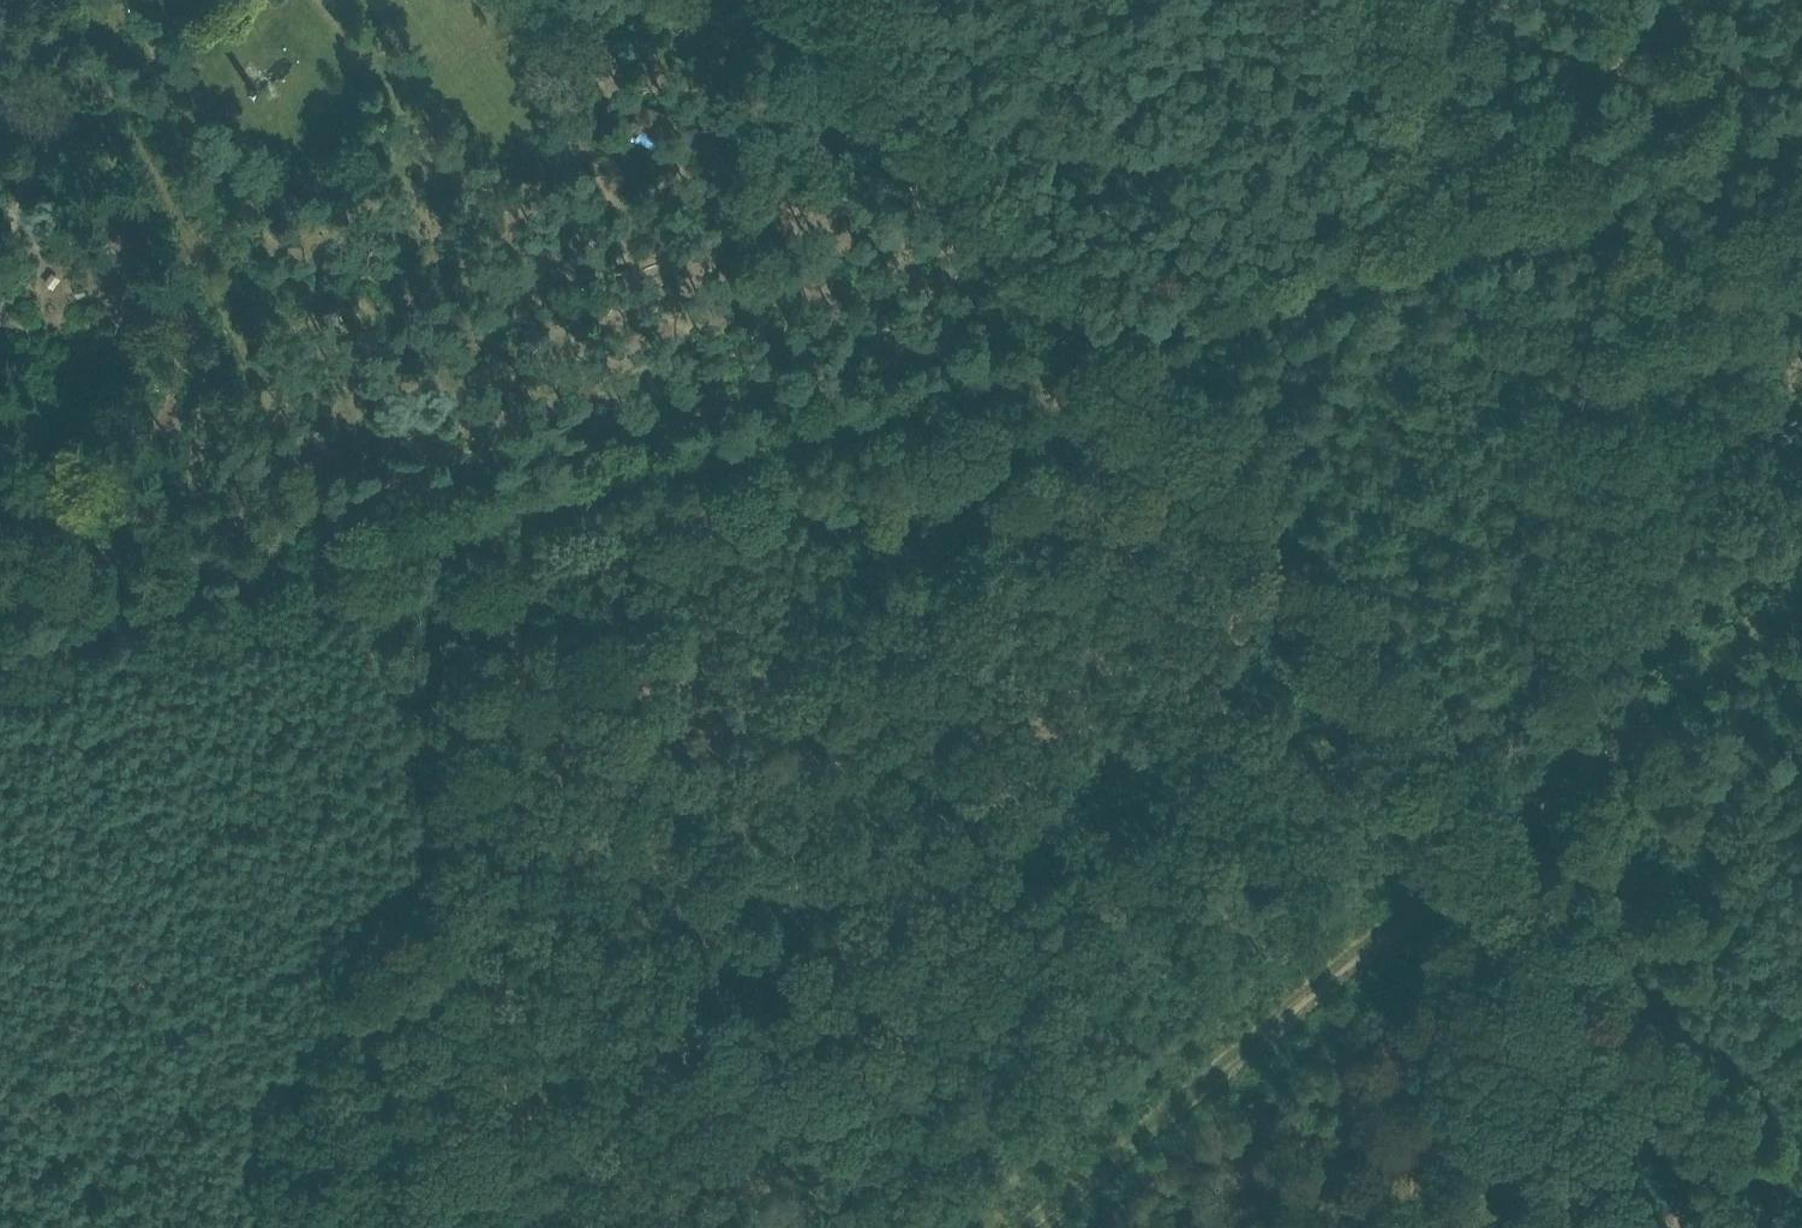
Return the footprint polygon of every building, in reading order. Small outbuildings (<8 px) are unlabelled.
[(650,146),(657,120),(634,114),(627,140),(650,146)]
